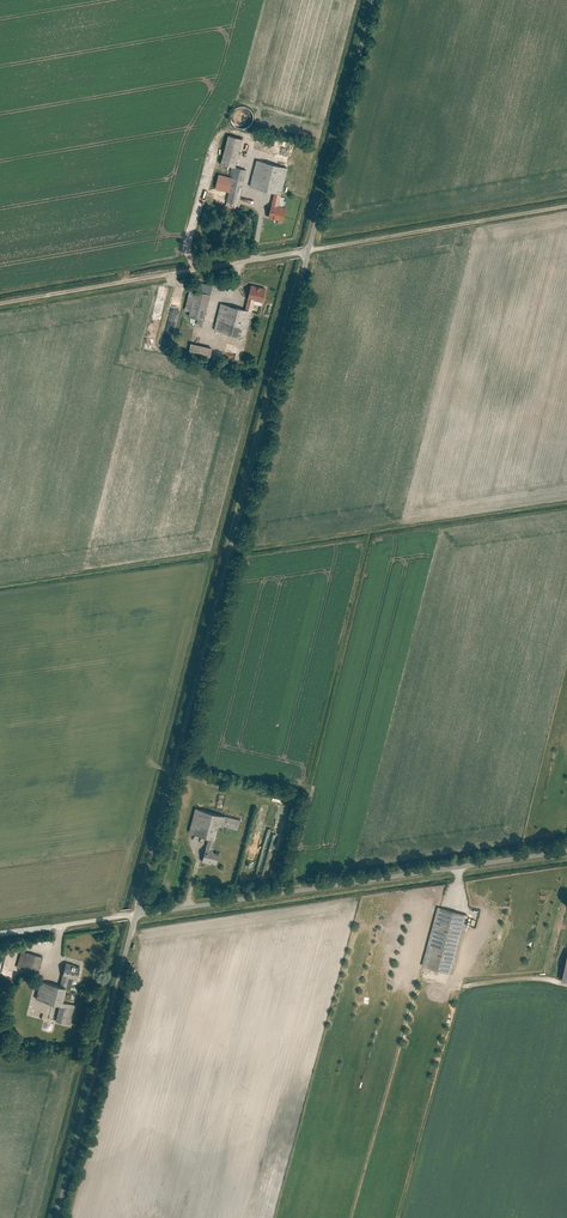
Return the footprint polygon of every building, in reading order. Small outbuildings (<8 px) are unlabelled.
[(253,122),(254,119),(254,115),(253,113),(252,111),(251,109),(249,108),(247,107),(244,106),(242,106),(240,106),(238,107),(236,108),(234,110),(233,111),(232,113),(231,116),(231,118),(232,120),(232,122),(233,124),(235,125),(237,127),(239,128),(240,128),(243,129),(245,128),(247,127),(249,127),(251,125),(252,124),(253,122)] [(219,164),(233,167),(231,177),(218,174),(214,187),(228,190),(224,205),(237,208),(246,169),(235,166),(241,139),(227,135),(219,164)] [(258,160),(251,187),(271,194),(265,217),(285,223),(290,208),(279,205),(288,168),(258,160)] [(196,323),(202,325),(212,285),(206,283),(204,292),(190,288),(184,313),(198,316),(196,323)] [(245,336),(254,299),(263,301),(266,288),(250,284),(247,297),(248,297),(245,310),(221,303),(214,327),(245,336)] [(212,346),(190,341),(188,351),(210,356),(212,346)] [(242,820),(194,808),(188,830),(206,834),(200,858),(220,863),(223,849),(216,847),(220,829),(238,834),(242,820)] [(468,912),(437,904),(421,963),(452,972),(468,912)] [(40,968),(43,952),(20,948),(17,963),(40,968)] [(81,965),(62,961),(59,980),(41,977),(37,996),(47,998),(45,1008),(56,1010),(55,1020),(70,1023),(74,998),(62,996),(65,982),(70,983),(71,977),(78,978),(81,965)]
